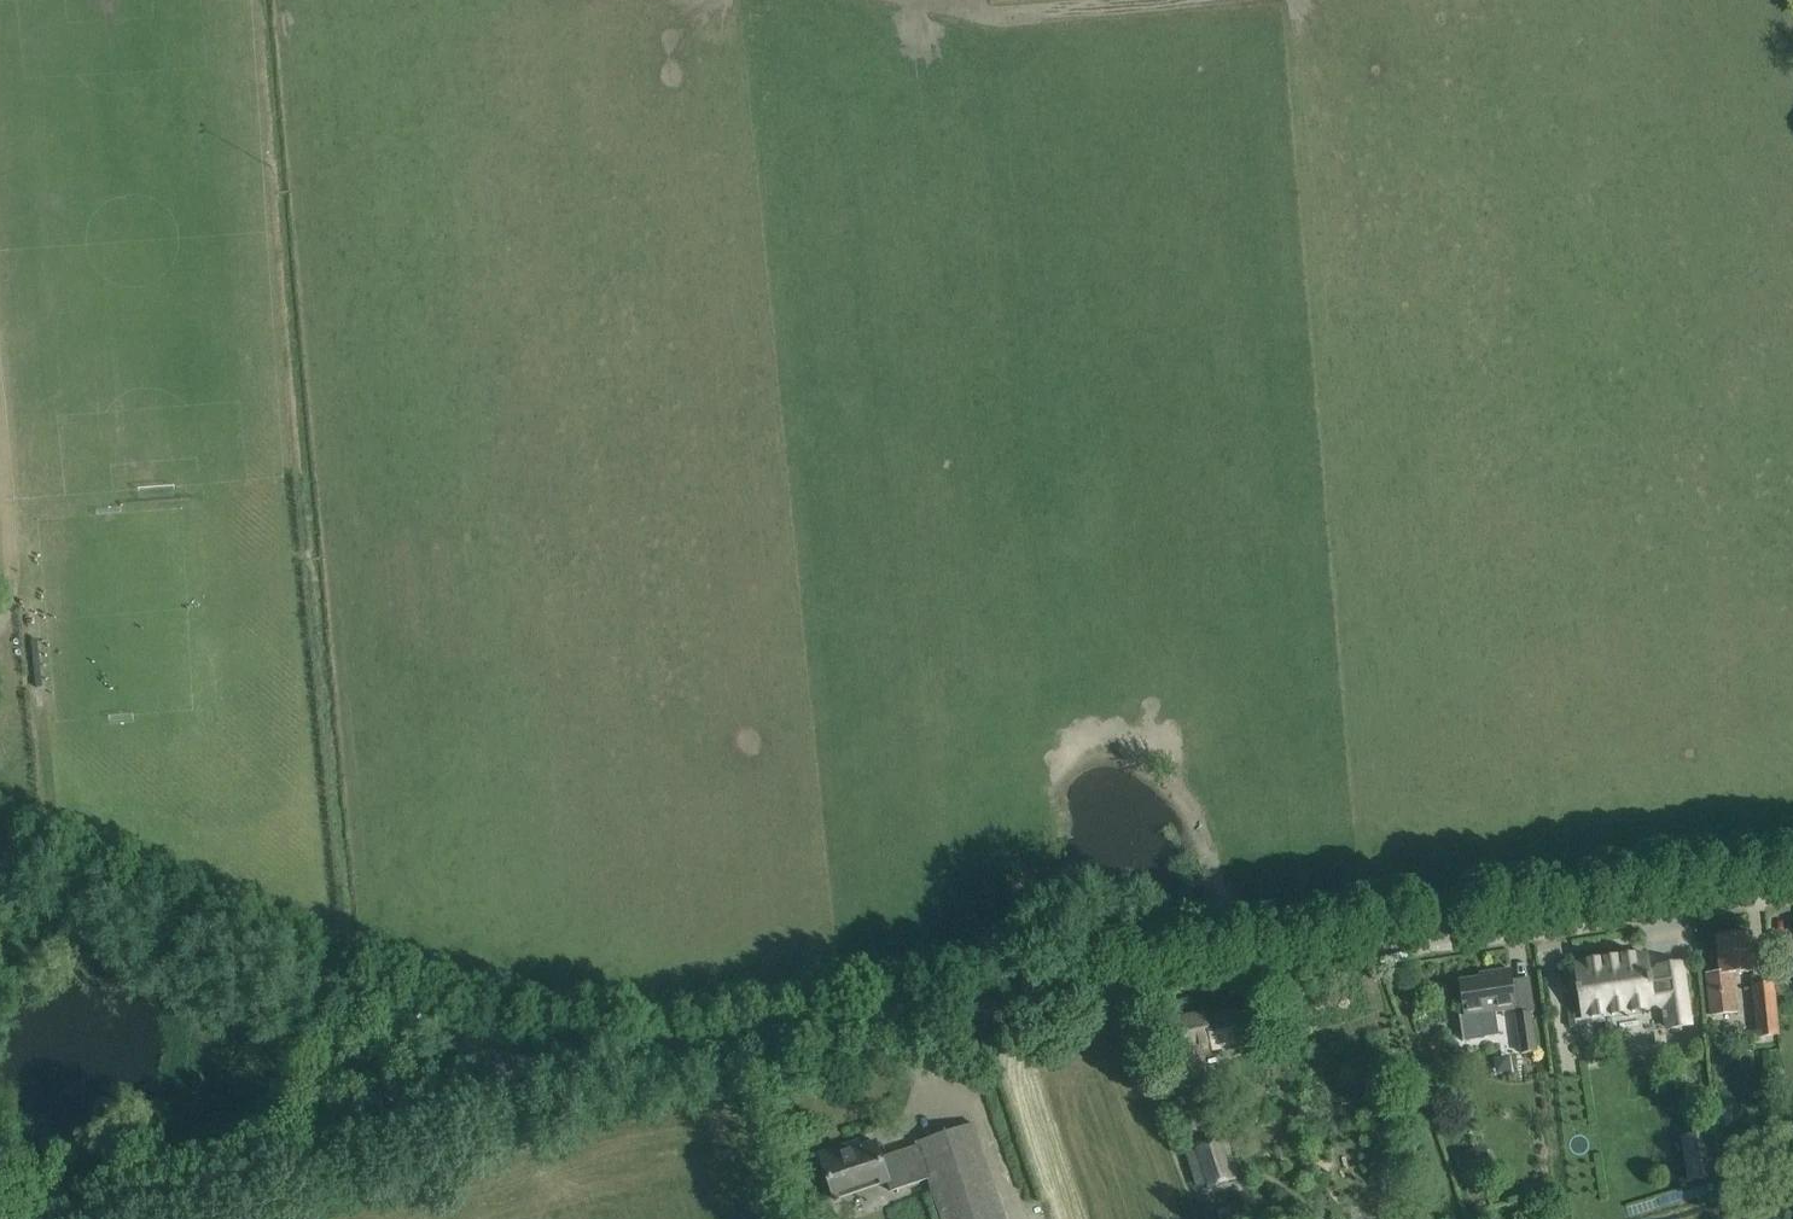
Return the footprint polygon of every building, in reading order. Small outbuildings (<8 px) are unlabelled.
[(1707,975),(1709,990),(1712,1015),(1732,1013),(1728,974),(1755,971),(1751,933),(1716,937),(1721,974),(1707,975)] [(1580,996),(1582,1011),(1583,1010),(1584,1019),(1664,1006),(1666,1014),(1663,1015),(1664,1020),(1666,1020),(1668,1029),(1691,1025),(1682,964),(1658,967),(1659,970),(1649,972),(1646,955),(1635,956),(1635,955),(1634,955),(1634,957),(1624,958),(1623,956),(1622,957),(1622,958),(1618,959),(1618,957),(1616,957),(1616,960),(1606,961),(1606,959),(1604,959),(1605,961),(1601,962),(1600,960),(1599,960),(1599,962),(1589,964),(1589,962),(1587,962),(1587,963),(1576,965),(1577,973),(1576,973),(1579,988),(1577,989),(1578,996),(1580,996)] [(1459,981),(1463,1005),(1465,1017),(1460,1018),(1463,1041),(1464,1041),(1464,1037),(1484,1034),(1485,1038),(1500,1036),(1496,1013),(1517,1010),(1511,969),(1486,973),(1487,977),(1459,981)] [(1776,981),(1755,984),(1760,1037),(1782,1035),(1776,981)] [(1205,1013),(1166,1022),(1172,1046),(1176,1063),(1182,1087),(1202,1082),(1193,1046),(1213,1041),(1214,1043),(1226,1041),(1229,1051),(1246,1047),(1243,1034),(1237,1010),(1206,1018),(1205,1013)] [(1537,1044),(1532,1012),(1518,1014),(1522,1046),(1537,1044)] [(982,1147),(974,1124),(917,1143),(918,1146),(882,1158),(876,1142),(852,1150),(851,1144),(821,1154),(828,1177),(834,1195),(880,1179),(882,1185),(888,1183),(891,1192),(930,1179),(943,1218),(1006,1218),(982,1147)] [(1221,1140),(1197,1148),(1198,1151),(1208,1184),(1210,1189),(1234,1181),(1221,1140)] [(1714,1156),(1687,1160),(1690,1181),(1717,1177),(1714,1156)]
